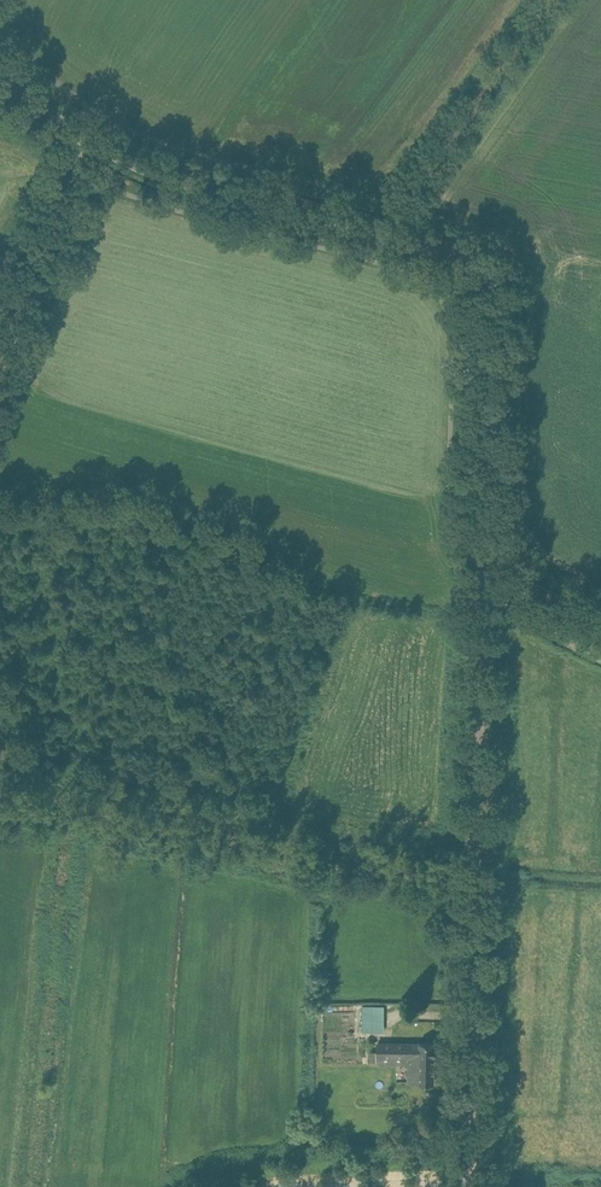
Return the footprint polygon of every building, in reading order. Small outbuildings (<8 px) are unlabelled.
[(359,1031),(382,1031),(382,1004),(359,1004),(359,1031)] [(379,1043),(379,1065),(411,1066),(411,1082),(434,1082),(435,1043),(379,1043)]
